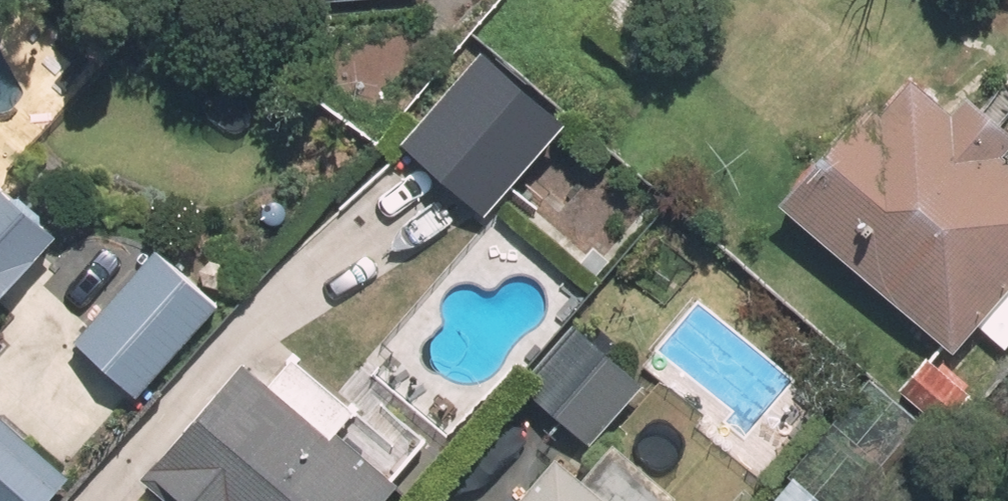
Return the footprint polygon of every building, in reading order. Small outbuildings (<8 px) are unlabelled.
[(766,212),(947,363),(1007,290),(1007,172),(995,161),(1007,146),(953,101),(939,118),(897,83),(867,119),(854,108),(766,212)] [(44,246),(0,207),(0,296),(44,246)] [(148,258),(69,350),(131,403),(210,311),(148,258)] [(566,332),(514,394),(585,453),(637,391),(566,332)] [(921,359),(890,396),(937,435),(968,398),(921,359)] [(130,486),(148,500),(384,500),(393,489),(332,438),(348,419),(280,362),(256,390),(230,368),(130,486)] [(0,427),(0,500),(50,500),(66,483),(0,427)] [(598,452),(570,485),(542,462),(509,500),(656,500),(598,452)] [(769,500),(804,500),(784,484),(769,500)]
